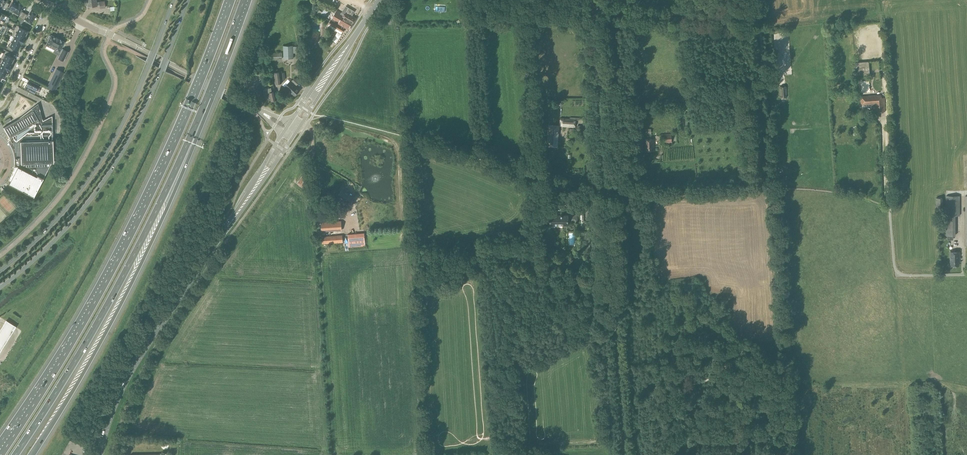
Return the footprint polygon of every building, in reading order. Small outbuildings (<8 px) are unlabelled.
[(8,8),(13,11),(19,2),(18,2),(16,1),(17,0),(13,0),(8,8)] [(85,1),(86,5),(87,5),(87,7),(97,6),(97,5),(100,5),(100,8),(105,8),(104,1),(99,2),(97,2),(97,0),(86,0),(85,1)] [(311,0),(309,0),(305,6),(308,8),(306,10),(310,13),(317,3),(313,0),(312,1),(311,0)] [(13,11),(12,12),(18,15),(20,11),(22,8),(24,5),(23,5),(24,4),(20,1),(19,2),(13,11)] [(352,16),(355,12),(346,6),(342,13),(336,9),(331,19),(332,20),(331,20),(330,20),(328,24),(342,32),(345,28),(344,28),(345,27),(350,31),(356,18),(352,16)] [(29,13),(28,16),(25,21),(30,24),(37,13),(36,13),(37,12),(33,9),(32,10),(31,10),(30,13),(29,13)] [(17,25),(14,30),(26,36),(28,31),(17,25)] [(12,35),(14,36),(23,41),(26,36),(14,30),(12,35)] [(339,31),(334,42),(338,43),(343,33),(339,31)] [(68,52),(62,49),(61,49),(64,42),(60,40),(60,39),(56,37),(56,38),(51,35),(51,36),(49,36),(48,39),(49,40),(46,45),(59,52),(61,53),(58,58),(63,61),(68,52)] [(23,41),(14,36),(12,41),(21,46),(23,41)] [(18,51),(21,46),(12,41),(9,46),(8,45),(7,48),(12,51),(13,48),(18,51)] [(285,57),(294,57),(294,53),(293,46),(293,45),(284,45),(285,57)] [(10,55),(11,53),(6,50),(4,53),(4,52),(1,58),(3,59),(3,58),(12,63),(15,58),(10,55)] [(12,63),(3,58),(3,59),(0,63),(10,68),(12,63)] [(856,75),(869,75),(869,61),(855,62),(856,75)] [(0,63),(0,69),(7,73),(10,68),(0,63)] [(64,73),(57,69),(47,87),(55,91),(64,73)] [(281,72),(275,72),(276,84),(282,83),(282,81),(285,80),(284,72),(281,72)] [(31,80),(30,83),(28,82),(24,88),(35,93),(39,84),(31,80)] [(294,96),(300,90),(290,81),(285,87),(294,96)] [(265,89),(263,90),(265,98),(267,97),(267,100),(271,99),(271,101),(277,99),(275,91),(272,92),(271,88),(269,88),(269,87),(265,88),(265,89)] [(881,95),(861,96),(861,104),(875,103),(875,106),(874,106),(874,112),(885,112),(884,98),(881,98),(881,95)] [(9,178),(8,179),(10,181),(9,184),(24,191),(34,197),(46,174),(52,162),(53,162),(53,144),(52,116),(47,118),(42,119),(38,103),(17,119),(3,127),(10,139),(7,141),(8,142),(9,144),(10,145),(11,146),(12,148),(12,149),(13,151),(13,152),(14,154),(14,155),(14,157),(14,158),(14,160),(14,162),(14,163),(14,165),(14,166),(14,168),(13,169),(13,171),(12,172),(12,174),(11,175),(10,177),(9,178)] [(576,127),(576,119),(561,118),(560,126),(576,127)] [(557,147),(559,125),(549,125),(547,146),(557,147)] [(662,143),(672,142),(671,134),(661,134),(662,143)] [(653,139),(644,140),(644,151),(654,150),(653,139)] [(308,180),(303,176),(299,182),(304,186),(308,180)] [(349,204),(354,197),(346,192),(348,190),(343,187),(338,196),(349,204)] [(949,197),(949,219),(953,219),(953,211),(959,211),(958,197),(949,197)] [(351,225),(359,229),(366,215),(358,211),(351,225)] [(577,221),(577,214),(550,214),(550,216),(543,216),(544,220),(550,220),(550,224),(568,224),(568,221),(577,221)] [(322,231),(342,230),(341,221),(322,222),(322,231)] [(323,243),(343,242),(342,234),(338,234),(338,235),(322,236),(323,243)] [(349,246),(365,245),(365,234),(349,235),(349,246)] [(950,265),(958,265),(958,261),(959,261),(959,252),(950,252),(950,265)] [(16,326),(6,320),(6,321),(5,323),(3,326),(7,328),(12,332),(14,329),(15,327),(16,326)] [(0,330),(0,338),(6,342),(12,332),(3,326),(0,330)]
